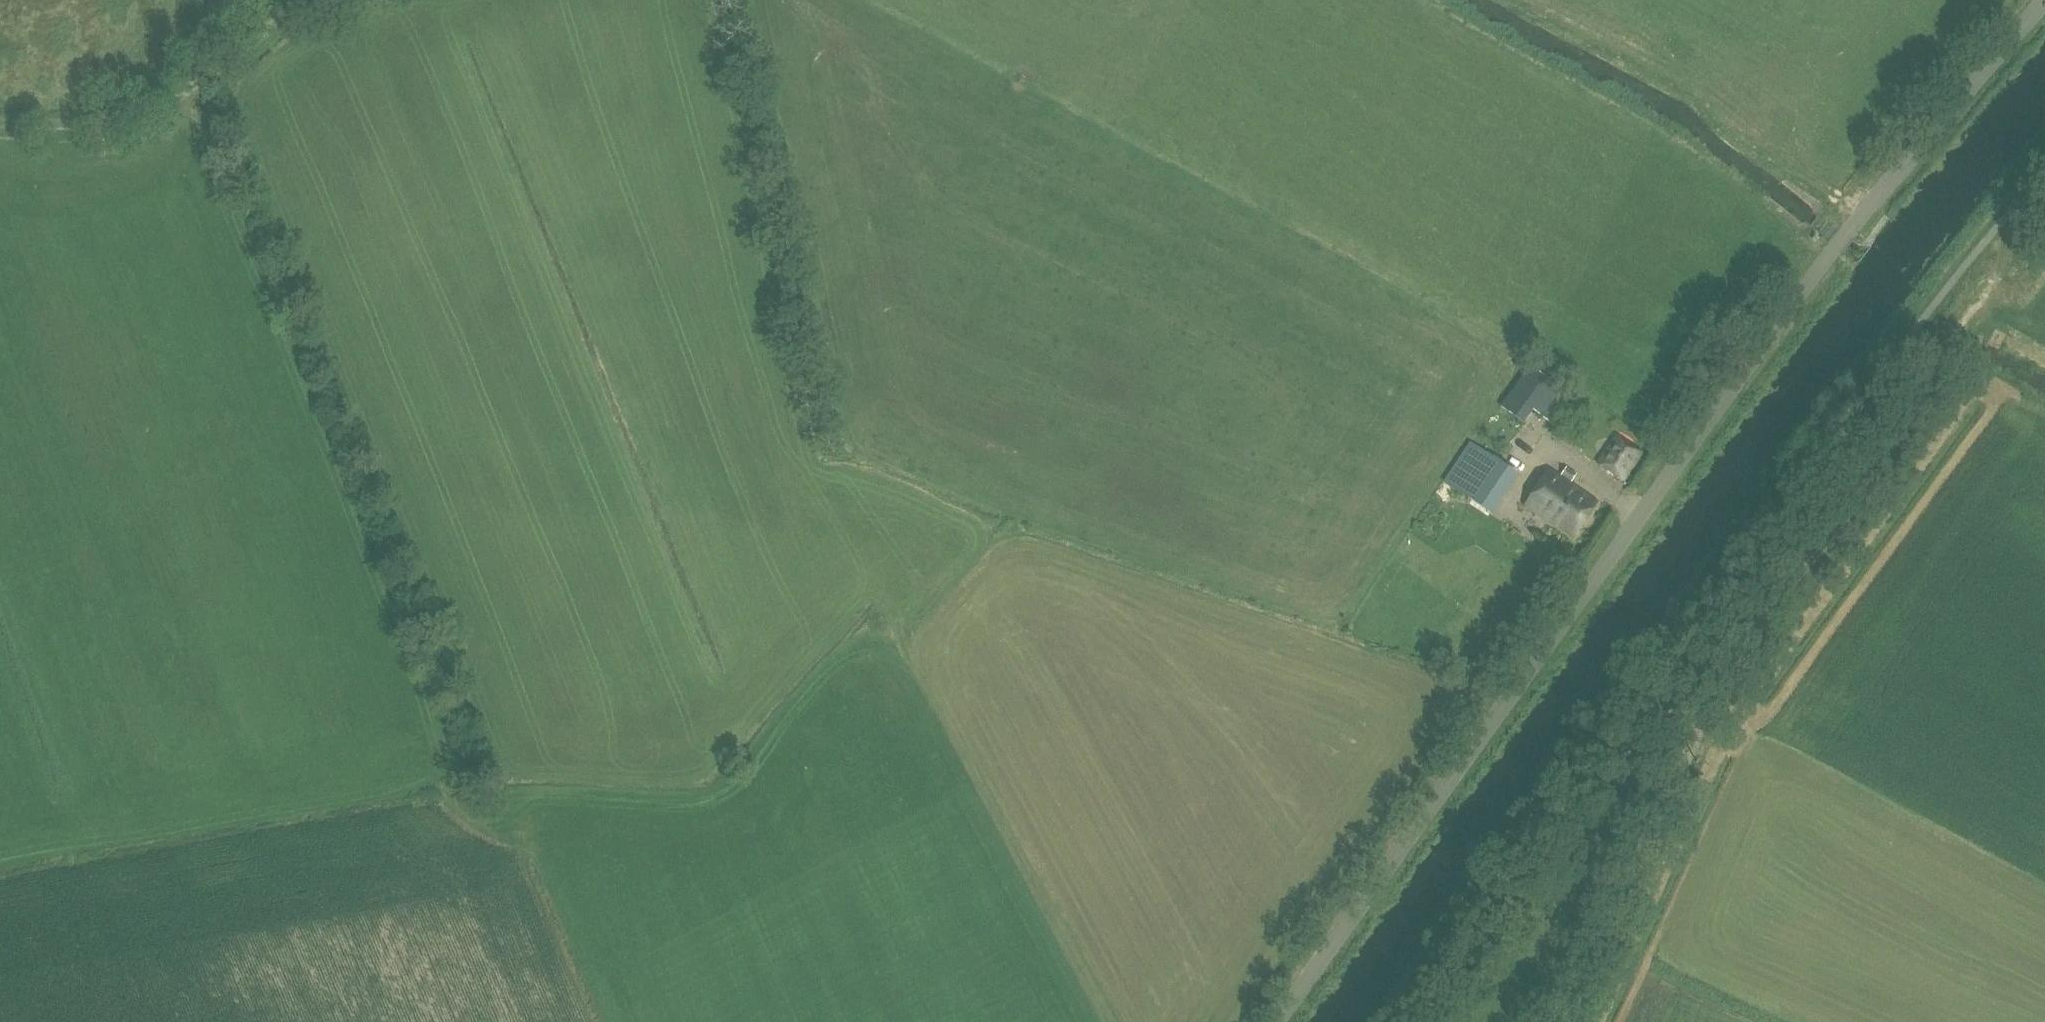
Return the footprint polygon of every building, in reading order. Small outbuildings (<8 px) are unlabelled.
[(1530,367),(1514,390),(1502,409),(1523,424),(1533,411),(1555,427),(1576,399),(1530,367)] [(1625,482),(1644,451),(1615,431),(1595,461),(1625,482)] [(1493,514),(1519,476),(1469,443),(1443,481),(1493,514)] [(1571,484),(1578,474),(1566,466),(1560,476),(1571,484)] [(1525,507),(1545,521),(1554,528),(1556,526),(1573,538),(1597,505),(1550,472),(1525,507)]
